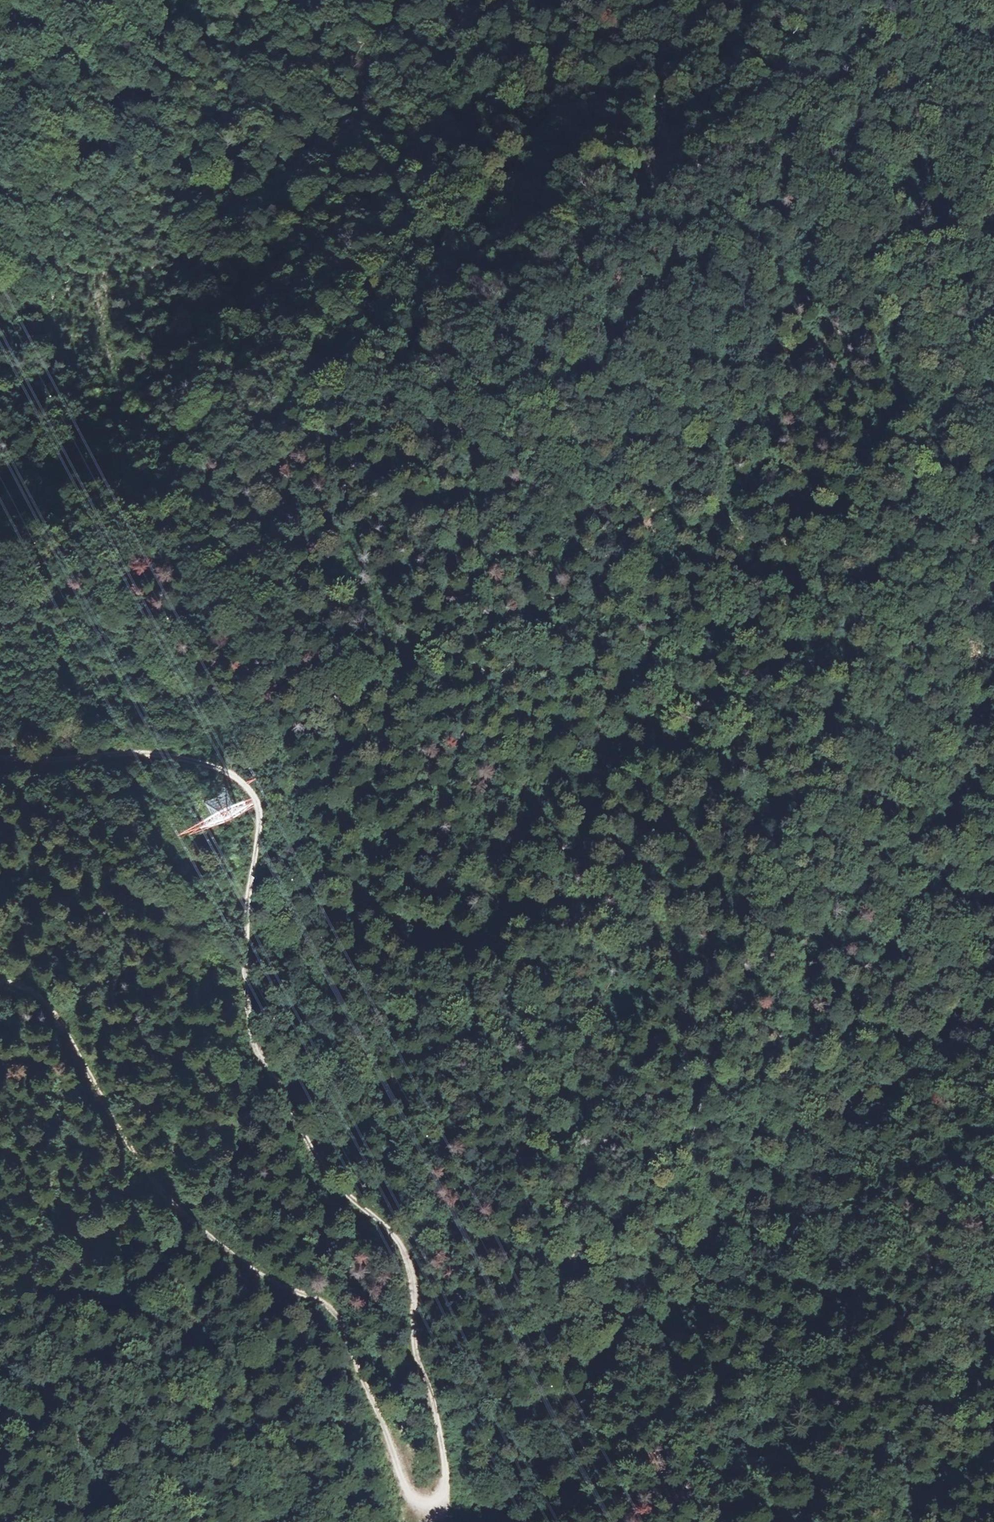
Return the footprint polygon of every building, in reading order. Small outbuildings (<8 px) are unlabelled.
[(701,719),(690,729),(699,739),(710,729),(701,719)]
